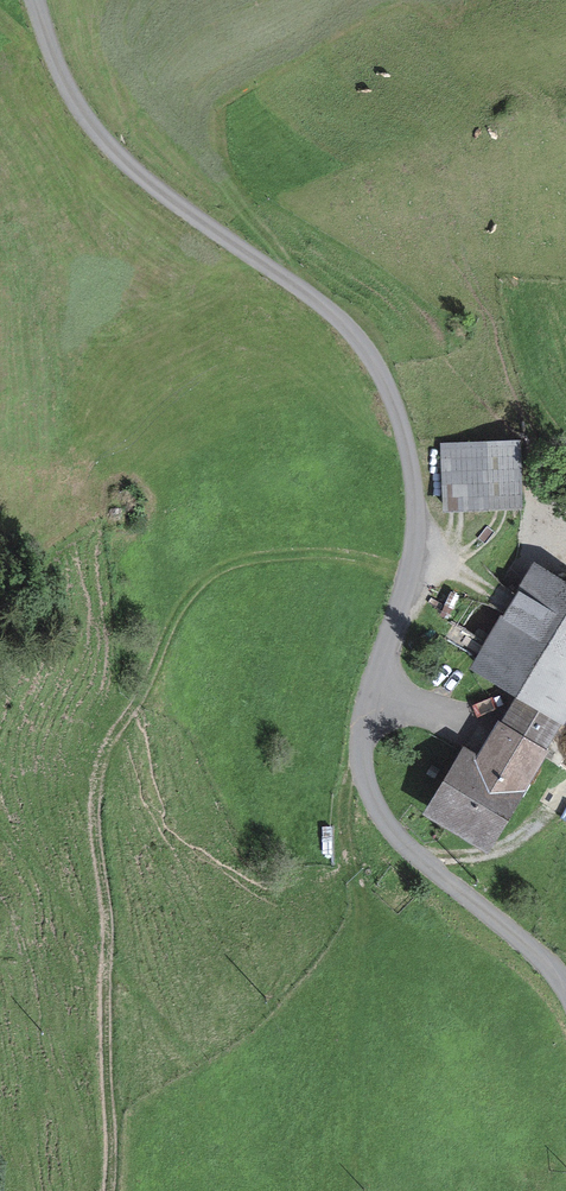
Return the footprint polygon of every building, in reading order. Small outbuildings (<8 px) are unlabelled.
[(522,424),(456,428),(460,490),(526,486),(522,424)] [(432,809),(483,840),(565,707),(565,588),(539,571),(480,665),(525,693),(481,764),(466,755),(432,809)]
